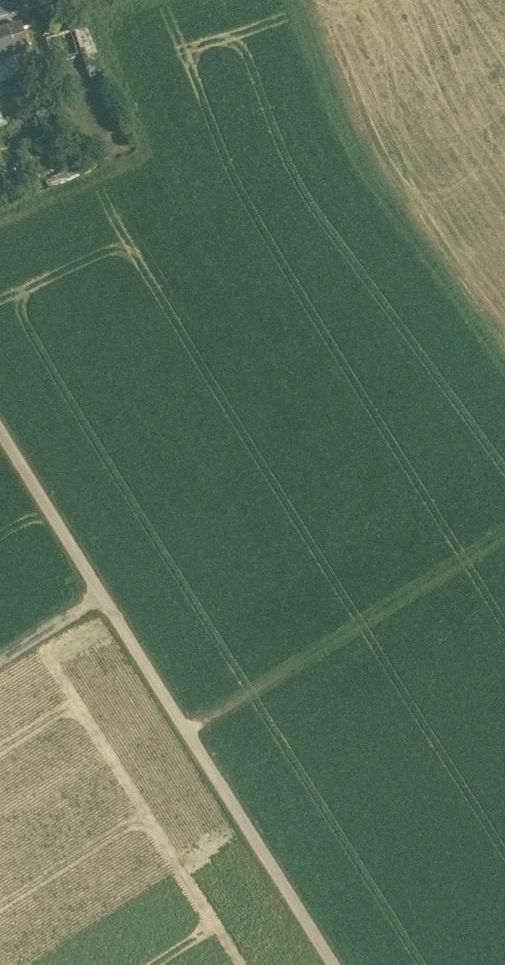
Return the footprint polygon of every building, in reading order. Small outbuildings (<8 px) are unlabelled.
[(0,33),(0,58),(12,54),(18,73),(21,72),(23,77),(28,76),(26,70),(36,66),(21,26),(0,33)]
